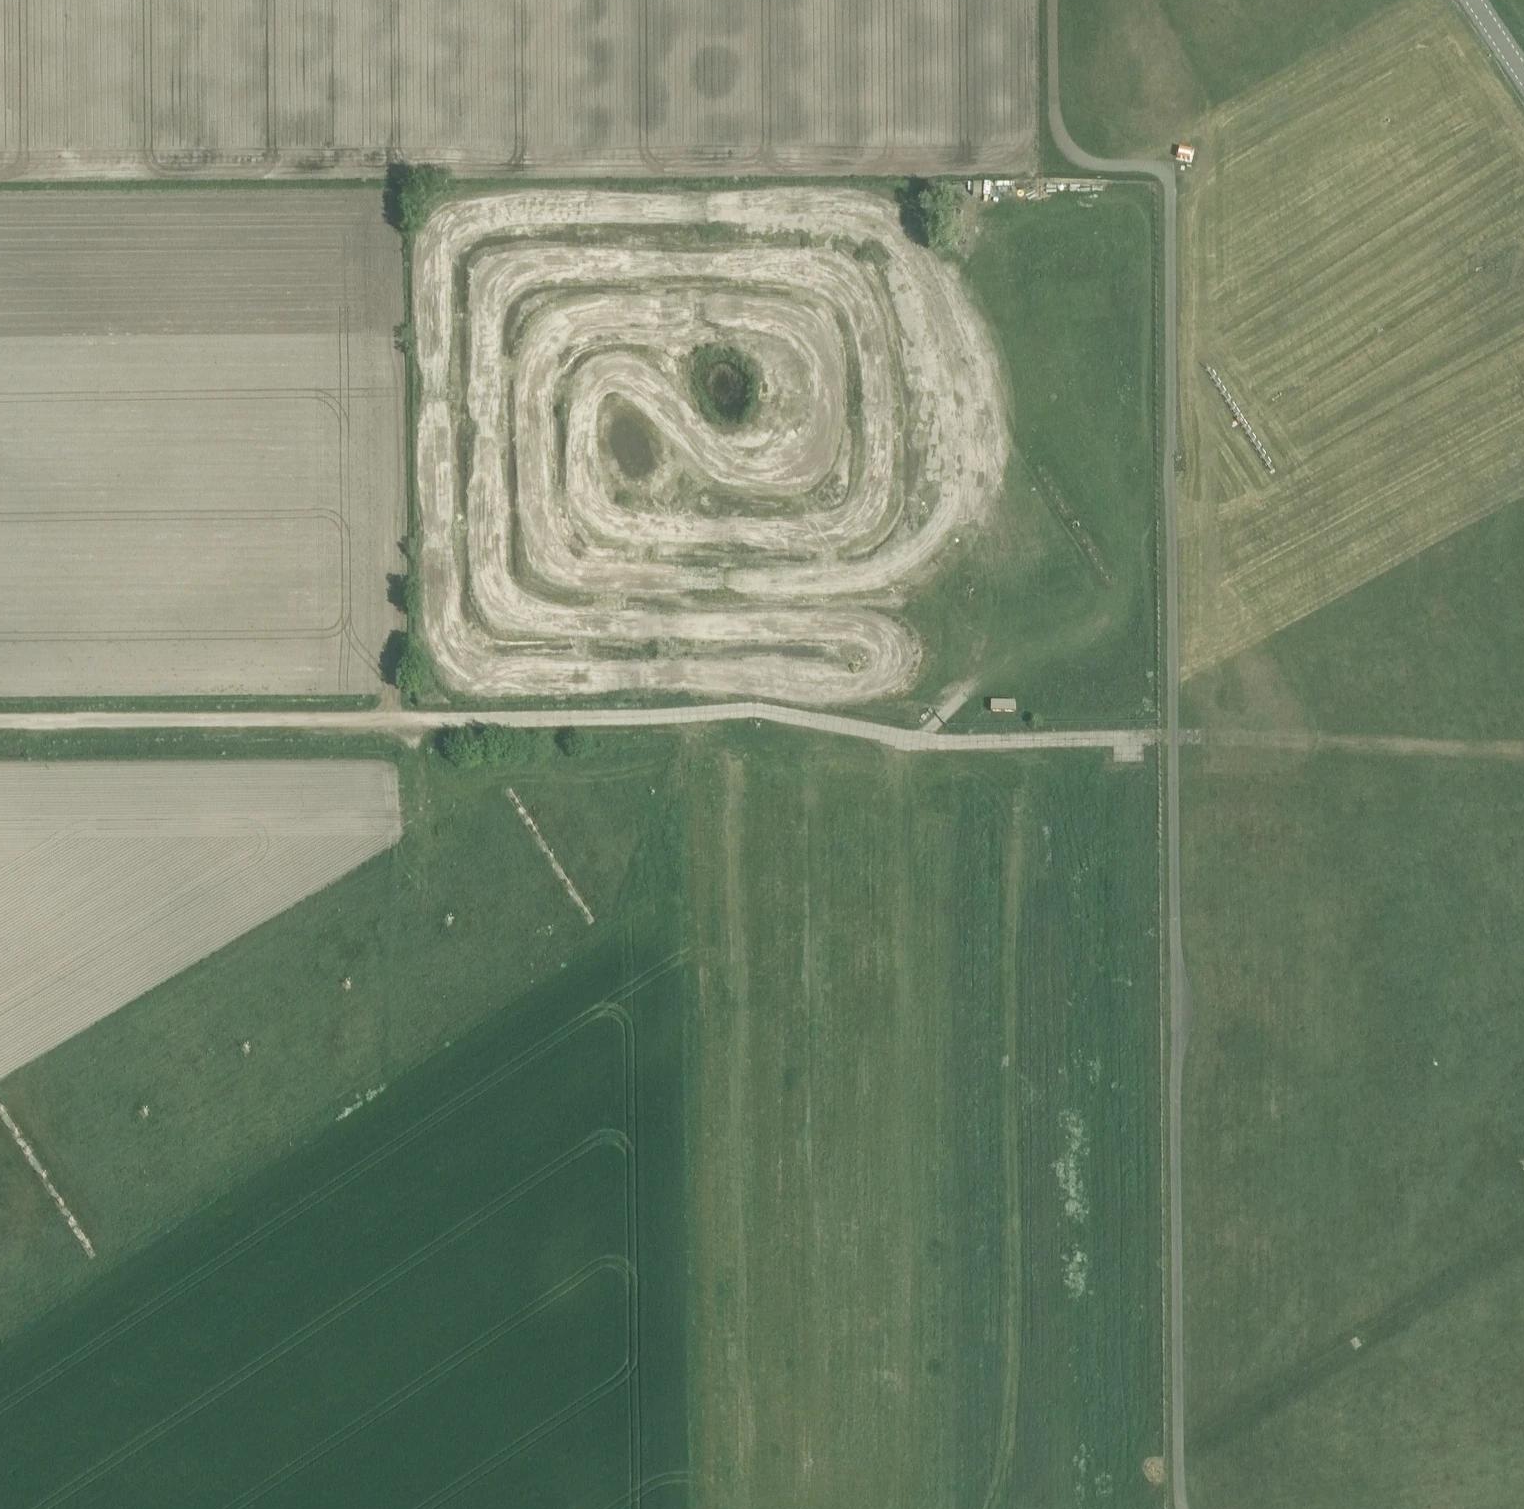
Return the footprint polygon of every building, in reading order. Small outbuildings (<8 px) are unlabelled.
[(1192,154),(1185,152),(1183,162),(1190,164),(1192,154)]
